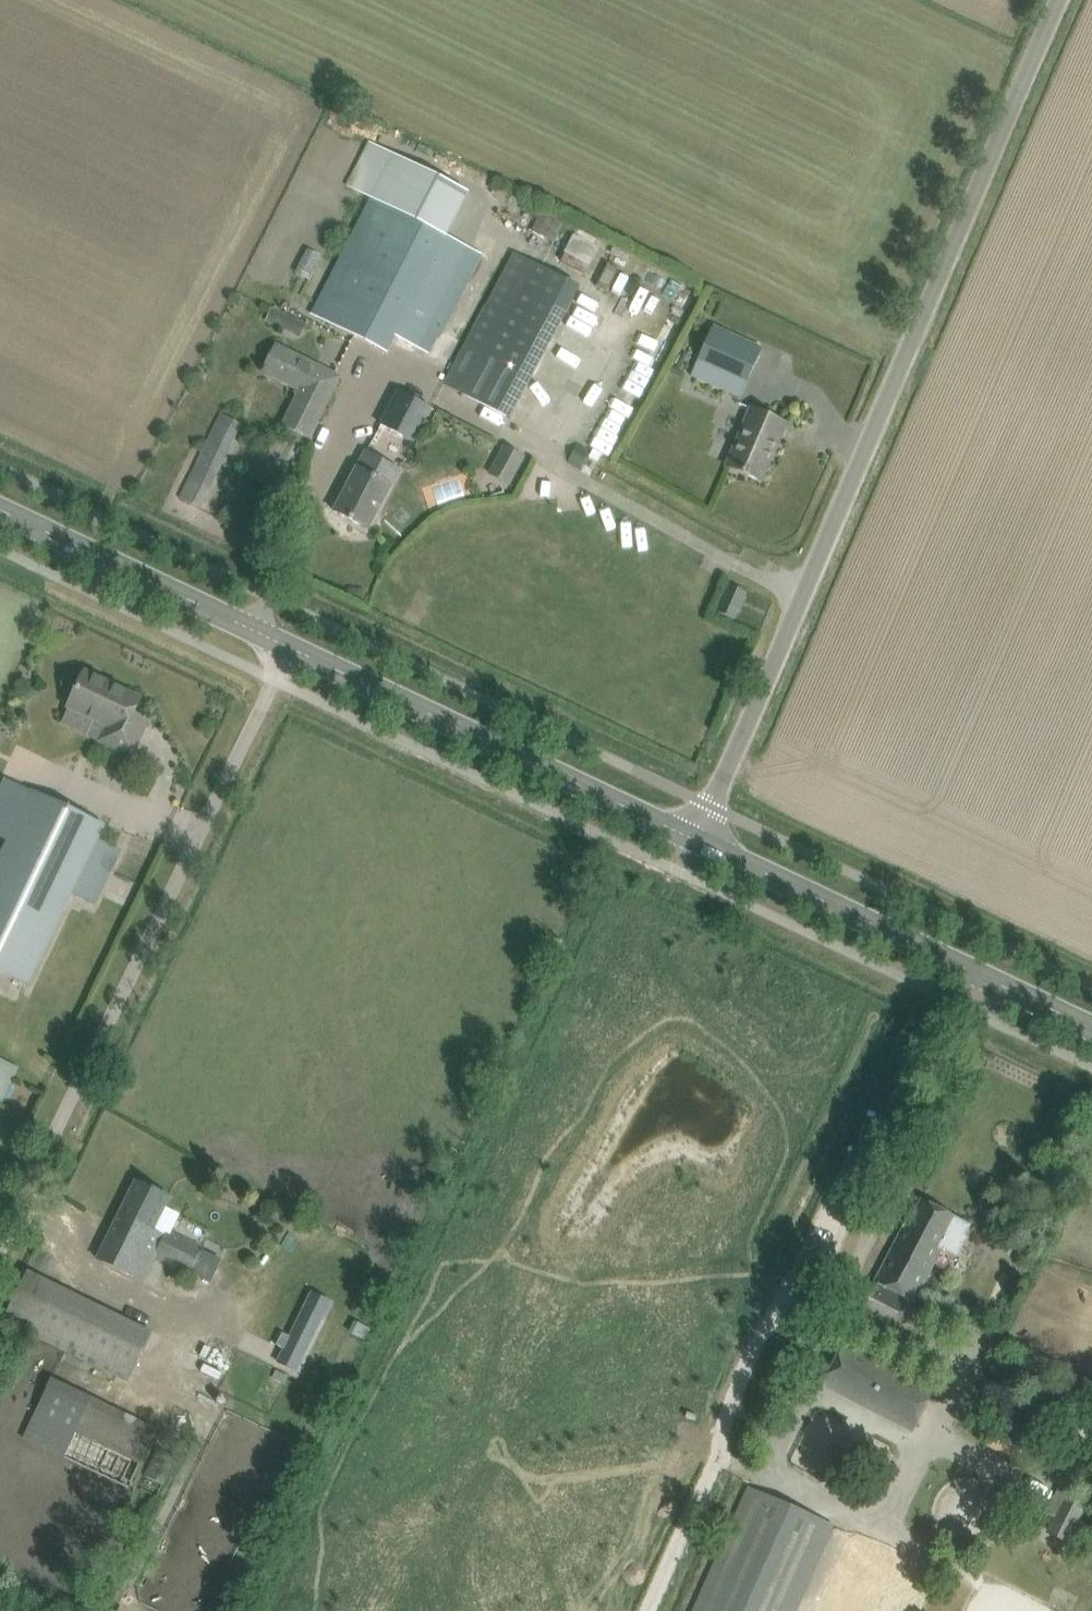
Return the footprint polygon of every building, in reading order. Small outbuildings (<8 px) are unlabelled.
[(371,197),(312,313),(387,352),(396,335),(419,347),(430,353),(437,338),(440,339),(483,254),(470,248),(460,242),(448,236),(463,206),(469,194),(369,143),(348,185),(371,197)] [(532,230),(555,242),(566,219),(543,208),(532,230)] [(575,230),(564,258),(589,269),(601,240),(575,230)] [(581,287),(514,251),(444,384),(510,420),(581,287)] [(273,308),(266,321),(279,328),(286,314),(273,308)] [(714,326),(699,359),(692,375),(740,397),(748,380),(747,380),(762,347),(714,326)] [(310,437),(319,417),(340,376),(276,345),(263,371),(301,389),(284,424),(310,437)] [(399,391),(391,405),(381,424),(414,441),(431,407),(399,391)] [(603,466),(633,398),(618,391),(596,440),(596,441),(588,459),(603,466)] [(752,408),(745,423),(727,467),(761,481),(786,423),(752,408)] [(578,443),(569,461),(580,468),(590,450),(578,443)] [(524,457),(505,447),(498,460),(517,471),(524,457)] [(367,452),(346,492),(336,511),(368,528),(400,469),(367,452)] [(202,455),(180,498),(199,507),(221,465),(202,455)] [(746,593),(732,587),(721,614),(735,620),(746,593)] [(140,698),(86,672),(67,711),(101,727),(97,738),(132,755),(148,721),(132,714),(140,698)] [(0,857),(0,970),(10,974),(29,984),(72,895),(96,907),(124,850),(99,839),(106,824),(33,789),(24,806),(23,809),(0,857)] [(170,1197),(156,1190),(137,1181),(98,1259),(144,1281),(157,1253),(194,1271),(205,1250),(169,1232),(166,1240),(152,1233),(170,1197)] [(875,1281),(867,1298),(902,1316),(911,1300),(914,1302),(943,1247),(952,1231),(947,1228),(953,1216),(923,1201),(912,1222),(908,1219),(875,1281)] [(152,1332),(50,1281),(30,1271),(5,1321),(127,1382),(152,1332)] [(280,1346),(274,1360),(294,1370),(320,1316),(300,1306),(286,1334),(280,1331),(274,1343),(280,1346)] [(844,1343),(823,1381),(913,1429),(932,1390),(844,1343)] [(129,1487),(156,1430),(51,1380),(24,1437),(129,1487)] [(148,1476),(141,1490),(157,1498),(177,1457),(158,1447),(145,1474),(148,1476)] [(1058,1485),(1045,1512),(1052,1516),(1047,1526),(1070,1537),(1088,1500),(1058,1485)] [(692,1610),(797,1610),(834,1526),(747,1487),(692,1610)] [(850,1532),(816,1610),(879,1610),(904,1555),(850,1532)]
